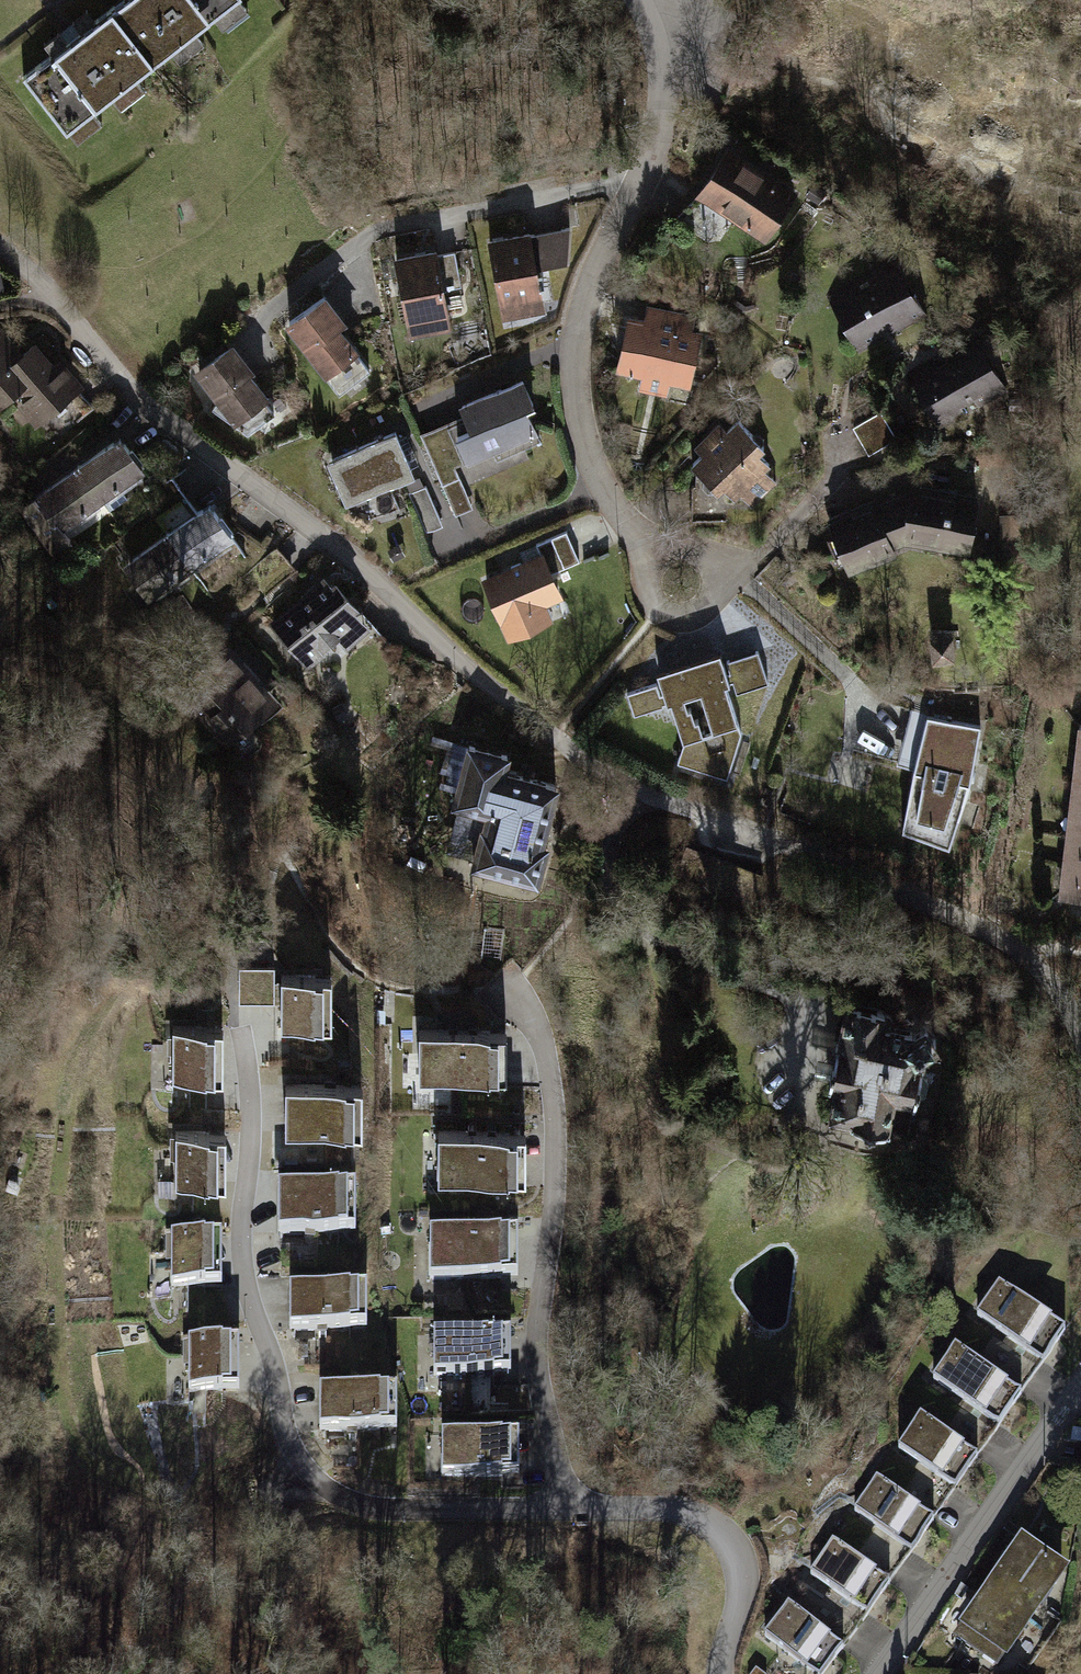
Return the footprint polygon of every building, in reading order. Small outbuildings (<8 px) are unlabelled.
[(109,17),(152,71),(171,57),(180,68),(205,49),(196,37),(214,23),(224,35),(248,17),(238,4),(241,2),(240,0),(131,0),(109,17)] [(109,17),(25,83),(67,138),(71,135),(80,146),(103,128),(94,117),(111,103),(120,115),(144,96),(135,85),(152,71),(109,17)] [(731,151),(699,199),(768,245),(800,197),(731,151)] [(532,236),(488,244),(502,320),(545,312),(538,277),(573,270),(575,234),(533,241),(532,236)] [(438,253),(398,259),(411,337),(452,330),(446,294),(464,291),(459,256),(439,259),(438,253)] [(829,301),(857,353),(926,316),(898,264),(829,301)] [(329,296),(286,327),(325,379),(360,353),(342,329),(349,324),(329,296)] [(683,311),(646,304),(643,320),(627,317),(615,376),(642,381),(639,394),(669,399),(671,388),(689,391),(700,332),(689,330),(691,321),(681,319),(683,311)] [(0,333),(0,415),(16,402),(36,426),(88,384),(65,356),(57,363),(40,342),(25,354),(5,329),(0,333)] [(909,380),(938,429),(1006,390),(977,340),(909,380)] [(257,374),(236,345),(195,374),(233,427),(269,402),(252,378),(257,374)] [(525,377),(460,404),(471,430),(456,436),(470,469),(541,439),(527,407),(536,404),(525,377)] [(884,411),(854,425),(868,455),(898,440),(884,411)] [(739,425),(730,416),(704,442),(712,449),(703,458),(736,491),(738,489),(747,498),(752,493),(764,505),(790,479),(777,466),(784,459),(774,450),(779,444),(749,415),(739,425)] [(398,431),(327,461),(345,505),(416,475),(398,431)] [(127,438),(24,507),(58,557),(79,543),(70,529),(152,474),(127,438)] [(909,507),(914,540),(970,550),(981,491),(958,487),(956,494),(915,488),(909,507)] [(914,540),(909,507),(902,496),(856,512),(852,504),(830,514),(853,571),(899,554),(895,545),(914,540)] [(243,537),(218,501),(133,562),(158,597),(243,537)] [(550,560),(573,564),(577,541),(554,537),(550,560)] [(543,550),(481,576),(507,641),(554,619),(546,603),(563,596),(543,550)] [(322,574),(266,623),(305,667),(322,653),(331,663),(370,629),(322,574)] [(955,626),(932,626),(933,657),(956,657),(955,626)] [(232,640),(179,689),(241,757),(267,734),(256,723),(285,697),(232,640)] [(663,681),(628,693),(636,717),(674,705),(685,739),(679,762),(729,778),(744,731),(733,698),(772,685),(760,651),(726,662),(722,651),(660,671),(663,681)] [(969,781),(976,723),(911,709),(899,759),(914,763),(903,827),(948,845),(969,781)] [(512,748),(465,737),(451,800),(480,807),(468,862),(539,878),(562,779),(508,766),(512,748)] [(1079,803),(1069,885),(1080,886),(1080,803),(1079,803)] [(273,998),(272,963),(238,963),(239,998),(273,998)] [(330,973),(281,974),(282,1023),(331,1022),(330,973)] [(878,1006),(855,1001),(853,1012),(846,1011),(829,1081),(835,1082),(829,1111),(859,1117),(861,1123),(872,1126),(876,1121),(908,1127),(916,1092),(925,1086),(929,1071),(922,1062),(925,1048),(939,1039),(925,1017),(911,1025),(885,1019),(886,1015),(886,1011),(885,1009),(883,1007),(880,1006),(878,1006)] [(224,1028),(173,1026),(171,1077),(222,1079),(224,1028)] [(505,1028),(418,1030),(419,1075),(506,1074),(505,1028)] [(361,1080),(286,1082),(286,1129),(362,1128),(361,1080)] [(228,1133),(176,1132),(175,1181),(227,1182),(228,1133)] [(523,1132),(437,1133),(437,1179),(524,1178),(523,1132)] [(355,1185),(277,1186),(279,1233),(356,1231),(355,1185)] [(516,1233),(429,1234),(430,1278),(517,1277),(516,1233)] [(219,1235),(170,1235),(170,1285),(219,1285),(219,1235)] [(999,1283),(977,1315),(1042,1360),(1065,1329),(999,1283)] [(365,1286),(289,1287),(289,1329),(366,1328),(365,1286)] [(509,1335),(433,1334),(433,1375),(509,1375),(509,1335)] [(235,1339),(186,1341),(188,1392),(237,1391),(235,1339)] [(956,1347),(934,1379),(999,1424),(1021,1393),(956,1347)] [(395,1389),(319,1390),(319,1430),(395,1430),(395,1389)] [(921,1416),(899,1448),(956,1488),(978,1457),(921,1416)] [(517,1435),(441,1436),(441,1476),(517,1476),(517,1435)] [(878,1480),(856,1511),(913,1552),(935,1520),(878,1480)] [(1072,1568),(1024,1534),(962,1623),(1010,1656),(1072,1568)] [(833,1543),(811,1575),(868,1615),(890,1583),(833,1543)] [(765,1636),(814,1673),(824,1673),(844,1649),(789,1606),(765,1636)]
